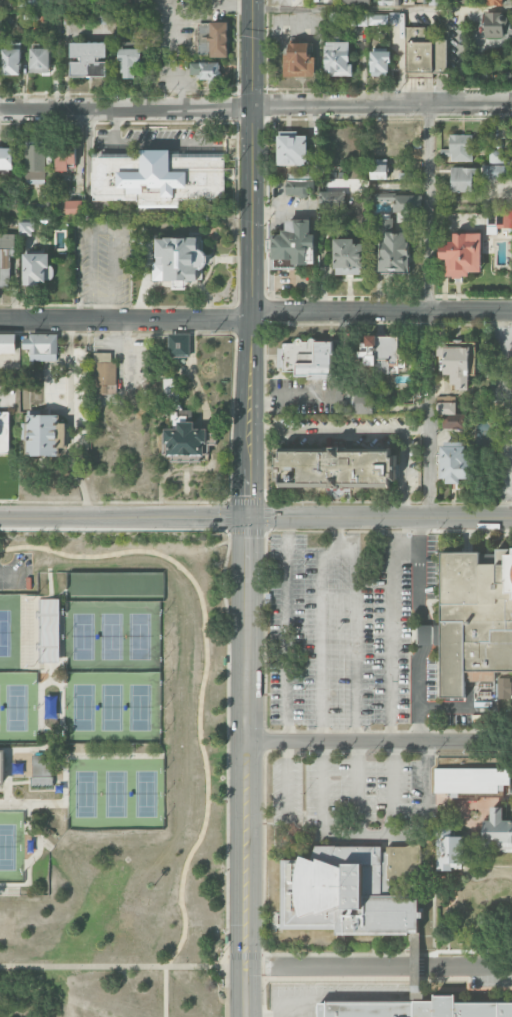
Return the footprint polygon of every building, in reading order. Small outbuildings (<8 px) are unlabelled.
[(484,38),(503,38),(503,25),(507,25),(507,13),(485,12),(484,38)] [(351,13),(352,26),(367,25),(367,13),(351,13)] [(229,57),(228,22),(210,22),(211,58),(229,57)] [(447,40),(425,41),(425,27),(407,27),(407,72),(447,72),(447,40)] [(209,56),(210,29),(199,29),(198,55),(209,56)] [(2,42),(1,75),(20,75),(21,42),(2,42)] [(71,43),(71,60),(71,77),(107,76),(106,62),(97,62),(97,57),(107,57),(106,42),(71,43)] [(350,42),(325,42),(325,76),(352,76),(352,65),(349,65),(350,42)] [(284,77),(315,77),(315,56),(313,56),(313,43),(289,43),(289,54),(285,54),(284,77)] [(142,49),(120,48),(120,78),(141,78),(142,49)] [(50,49),(31,49),(31,74),(50,74),(50,49)] [(389,50),(370,49),(370,76),(389,76),(389,50)] [(190,63),(191,79),(221,78),(220,62),(190,63)] [(278,165),(307,165),(307,135),(278,136),(278,165)] [(473,135),(449,135),(449,152),(450,152),(450,161),(472,162),(473,135)] [(26,184),(46,184),(45,141),(25,141),(26,184)] [(13,170),(13,148),(0,148),(0,169),(13,170)] [(56,171),(76,171),(76,150),(56,149),(56,171)] [(489,164),(509,163),(509,149),(489,150),(489,164)] [(224,158),(170,157),(171,150),(142,150),(142,157),(93,157),(93,200),(139,200),(139,207),(179,208),(179,200),(224,200),(224,158)] [(370,179),(387,179),(387,159),(370,159),(370,179)] [(481,179),(511,179),(511,166),(482,165),(481,179)] [(451,192),(473,192),(473,168),(451,167),(451,192)] [(286,179),(285,196),(313,197),(314,180),(286,179)] [(345,207),(345,192),(321,192),(321,208),(345,207)] [(379,201),(394,201),(394,193),(379,193),(379,201)] [(394,212),(421,211),(421,195),(394,195),(394,212)] [(83,200),(66,201),(66,214),(84,213),(83,200)] [(496,209),(496,228),(511,228),(511,212),(511,208),(496,209)] [(409,273),(408,233),(393,233),(392,218),(378,218),(380,264),(374,264),(374,274),(409,273)] [(272,233),(272,260),(292,259),(292,265),(315,264),(315,234),(311,234),(310,221),(286,221),(286,233),(272,233)] [(481,234),(453,233),(453,244),(439,244),(439,259),(446,259),(446,277),(468,278),(468,272),(481,272),(481,234)] [(10,234),(0,234),(0,287),(11,287),(10,234)] [(174,281),(174,289),(188,289),(188,281),(199,281),(199,267),(205,267),(205,251),(199,250),(200,238),(158,238),(157,263),(153,263),(153,280),(174,281)] [(334,275),(363,274),(363,243),(354,244),(354,238),(334,239),(334,275)] [(52,254),(24,253),(24,283),(52,283),(52,254)] [(168,333),(168,355),(190,356),(190,333),(168,333)] [(0,335),(0,353),(16,353),(16,335),(0,335)] [(23,335),(23,349),(30,349),(30,361),(57,361),(57,335),(23,335)] [(398,336),(365,336),(365,343),(359,343),(359,358),(365,358),(365,366),(376,366),(376,373),(389,373),(390,366),(398,366),(398,336)] [(333,341),(294,341),(294,345),(278,345),(278,370),(296,370),(296,378),(333,378),(333,341)] [(475,342),(437,341),(436,356),(444,356),(443,374),(450,375),(450,388),(469,388),(469,375),(475,375),(475,342)] [(117,362),(111,362),(111,353),(96,353),(95,393),(116,393),(117,362)] [(165,403),(179,402),(178,392),(174,393),(173,378),(164,379),(164,389),(165,403)] [(373,414),(373,393),(354,393),(355,414),(373,414)] [(436,402),(436,415),(456,414),(455,402),(436,402)] [(166,456),(206,455),(205,429),(193,429),(192,410),(172,411),(172,423),(176,423),(176,429),(166,429),(166,456)] [(0,412),(0,455),(9,455),(9,412),(0,412)] [(26,456),(59,456),(59,447),(66,447),(66,423),(60,423),(60,415),(27,414),(27,423),(22,423),(21,440),(26,440),(26,456)] [(464,415),(442,415),(443,429),(464,429),(464,415)] [(440,482),(460,482),(460,478),(469,478),(469,442),(441,441),(440,482)] [(279,486),(391,487),(391,452),(340,451),(340,447),(328,447),(328,450),(280,450),(279,486)] [(496,549),(511,549),(511,673),(466,673),(466,697),(440,697),(440,553),(480,553),(480,563),(496,563),(496,549)] [(420,625),(419,645),(441,646),(441,625),(420,625)] [(511,678),(498,678),(499,701),(511,700),(511,678)] [(52,785),(52,755),(32,755),(32,785),(52,785)] [(434,768),(434,793),(497,793),(498,785),(509,785),(509,768),(434,768)] [(502,818),(511,818),(511,850),(477,850),(477,840),(483,839),(483,819),(490,818),(490,805),(502,805),(502,818)] [(440,827),(466,827),(466,865),(440,865),(440,827)] [(285,862),(319,861),(319,846),(421,846),(421,877),(388,877),(388,895),(421,895),(422,934),(416,934),(339,935),(339,928),(285,928),(285,862)] [(417,1001),(511,1000),(511,1016),(320,1016),(320,1001),(417,1001)]
